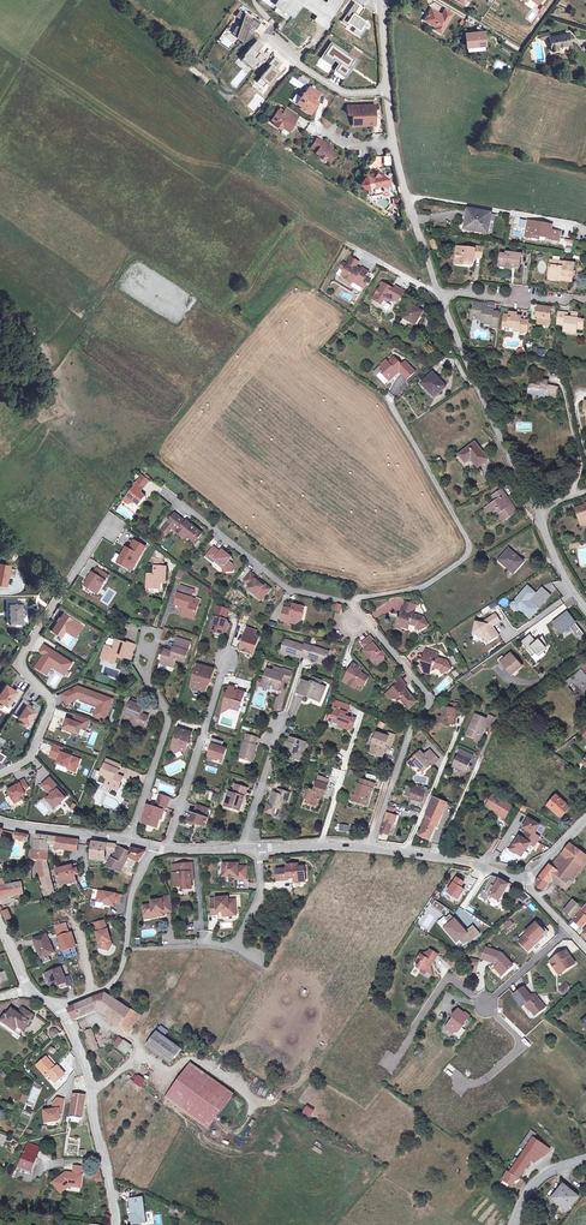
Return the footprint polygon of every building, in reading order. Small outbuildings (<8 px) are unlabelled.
[(320,0),(278,0),(279,1),(277,3),(293,15),(302,2),(320,15),(317,19),(324,24),(330,15),(331,15),(341,0),(330,0),(327,5),(320,0)] [(360,6),(355,2),(342,22),(348,26),(350,23),(357,28),(354,32),(361,36),(365,29),(363,28),(367,21),(355,13),(360,6)] [(441,33),(452,14),(445,10),(442,15),(431,9),(425,20),(436,26),(434,29),(441,33)] [(232,32),(245,42),(250,36),(247,34),(255,21),(240,10),(236,15),(246,23),(243,30),(237,26),(232,32)] [(261,23),(255,31),(260,34),(266,26),(261,23)] [(485,45),(484,32),(465,34),(467,47),(485,45)] [(367,40),(372,43),(375,37),(369,34),(367,40)] [(570,44),(568,34),(549,37),(549,38),(552,51),(558,49),(558,46),(570,44)] [(245,56),(243,59),(253,68),(259,60),(261,61),(264,57),(260,53),(259,54),(257,52),(258,51),(263,45),(257,40),(244,55),(245,56)] [(332,44),(325,54),(333,60),(334,58),(341,63),(340,65),(336,70),(346,76),(351,69),(349,68),(351,65),(353,66),(356,61),(332,44)] [(266,82),(270,85),(280,73),(276,70),(282,63),(275,56),(269,64),(271,65),(257,82),(263,86),(266,82)] [(310,86),(306,93),(304,92),(301,97),(297,103),(301,106),(302,108),(307,112),(309,108),(313,111),(317,105),(314,104),(317,100),(316,100),(320,93),(310,86)] [(297,103),(301,97),(296,93),(292,100),(297,103)] [(375,115),(375,105),(348,106),(348,114),(353,114),(353,118),(356,121),(362,121),(362,125),(371,125),(371,115),(375,115)] [(292,124),(298,115),(286,107),(282,114),(277,110),(274,115),(278,118),(275,122),(274,125),(281,129),(282,127),(289,131),(293,125),(292,124)] [(336,153),(330,149),(332,147),(317,138),(311,147),(317,151),(316,152),(320,155),(321,157),(324,159),(326,159),(327,157),(332,160),(336,153)] [(391,191),(388,178),(379,173),(379,172),(378,172),(377,173),(376,173),(375,174),(373,176),(371,178),(367,175),(361,184),(370,190),(371,196),(391,191)] [(491,214),(471,210),(469,223),(467,223),(465,229),(488,233),(490,221),(491,214)] [(429,223),(429,215),(419,215),(420,223),(429,223)] [(559,241),(561,232),(552,230),(552,225),(534,222),(534,226),(528,225),(525,237),(532,238),(532,235),(550,238),(550,240),(559,241)] [(482,258),(483,248),(475,247),(475,250),(457,248),(455,264),(463,265),(464,264),(464,261),(473,262),(474,262),(474,258),(482,258)] [(520,268),(522,255),(507,253),(507,255),(501,254),(500,263),(505,264),(505,268),(512,269),(512,267),(520,268)] [(352,259),(348,266),(355,269),(356,267),(359,262),(352,259)] [(573,277),(574,264),(551,261),(548,279),(558,280),(558,275),(573,277)] [(355,269),(348,266),(344,263),(341,269),(345,271),(342,276),(358,285),(361,279),(363,281),(365,277),(369,272),(363,268),(362,270),(356,267),(355,269)] [(361,279),(358,285),(363,288),(368,279),(365,277),(363,281),(361,279)] [(398,302),(404,291),(397,287),(395,289),(392,287),(392,288),(383,283),(374,300),(381,303),(380,305),(384,308),(388,302),(392,301),(394,302),(395,300),(398,302)] [(497,328),(499,313),(493,312),(494,310),(487,309),(484,309),(484,305),(474,304),(472,318),(482,320),(482,323),(492,325),(491,327),(497,328)] [(411,332),(422,312),(411,305),(400,326),(411,332)] [(549,325),(552,308),(539,307),(537,318),(539,318),(538,324),(549,325)] [(527,332),(528,321),(521,320),(521,317),(516,317),(517,314),(510,313),(510,316),(505,315),(504,327),(515,328),(515,327),(520,327),(519,331),(527,332)] [(583,327),(584,320),(578,319),(571,318),(567,318),(567,314),(559,313),(558,324),(566,325),(565,332),(576,333),(577,326),(583,327)] [(396,371),(398,369),(408,379),(415,372),(406,362),(402,365),(394,357),(389,363),(386,361),(381,365),(381,372),(386,377),(388,375),(391,379),(397,374),(397,372),(396,371)] [(556,398),(558,388),(547,385),(548,382),(542,380),(544,373),(534,371),(529,394),(545,397),(545,395),(556,398)] [(445,387),(433,373),(422,384),(432,394),(436,390),(439,393),(445,387)] [(488,459),(475,443),(460,455),(466,463),(471,458),(478,467),(488,459)] [(144,487),(149,481),(142,476),(137,482),(144,487)] [(145,496),(142,494),(142,491),(144,487),(137,482),(135,485),(136,486),(124,501),(127,504),(135,503),(138,505),(145,496)] [(518,512),(510,501),(509,502),(505,496),(506,495),(502,490),(492,497),(495,502),(486,509),(491,515),(498,510),(501,515),(500,516),(504,522),(518,512)] [(585,504),(585,505),(576,509),(580,519),(584,517),(585,522),(585,504)] [(173,525),(179,517),(175,514),(169,522),(168,524),(172,528),(178,533),(180,530),(173,525)] [(202,534),(190,524),(188,525),(186,523),(179,517),(173,525),(180,530),(178,533),(187,540),(189,538),(193,541),(196,537),(199,539),(202,534)] [(167,535),(172,528),(168,524),(162,531),(167,535)] [(130,565),(135,567),(146,547),(136,542),(132,549),(131,550),(127,547),(122,556),(123,557),(120,564),(128,568),(130,565)] [(231,559),(227,556),(228,555),(223,550),(221,553),(214,547),(207,555),(211,558),(210,559),(213,562),(214,561),(219,565),(220,563),(224,566),(223,568),(223,572),(233,571),(232,564),(229,561),(231,559)] [(163,563),(165,556),(156,550),(149,563),(155,563),(155,562),(163,563)] [(524,562),(512,551),(510,553),(508,551),(500,559),(501,559),(509,566),(507,568),(514,573),(524,562)] [(509,566),(501,559),(498,562),(506,569),(507,568),(509,566)] [(165,581),(166,567),(163,567),(163,563),(155,562),(155,563),(154,575),(148,574),(147,588),(160,589),(160,582),(160,580),(165,581)] [(0,564),(0,584),(6,585),(8,576),(14,577),(16,569),(9,568),(10,566),(0,564)] [(109,576),(98,568),(86,586),(98,594),(109,576)] [(271,589),(262,582),(258,582),(256,580),(257,578),(251,573),(245,581),(251,586),(248,589),(256,596),(261,595),(264,597),(271,589)] [(537,594),(529,586),(525,590),(530,594),(527,598),(531,601),(536,596),(544,603),(551,596),(542,589),(537,594)] [(190,603),(192,597),(194,591),(188,589),(187,592),(180,590),(175,605),(184,608),(182,614),(194,618),(198,606),(190,603)] [(531,601),(527,598),(530,594),(525,590),(512,605),(516,608),(518,606),(528,614),(532,617),(544,603),(536,596),(531,601)] [(199,606),(201,599),(196,598),(196,599),(192,597),(190,603),(198,606),(199,606)] [(556,609),(563,603),(560,599),(553,605),(556,609)] [(24,624),(23,603),(9,603),(10,624),(24,624)] [(302,620),(304,614),(302,614),(303,607),(294,605),(292,611),(291,611),(291,610),(285,608),(282,621),(293,623),(294,619),(302,620)] [(528,614),(518,606),(516,608),(512,605),(511,606),(518,612),(520,610),(531,619),(532,617),(528,614)] [(428,626),(424,618),(419,616),(418,619),(413,617),(415,610),(403,606),(401,614),(403,617),(404,617),(404,619),(400,618),(399,619),(397,623),(402,625),(401,627),(408,629),(409,624),(417,627),(419,631),(428,626)] [(76,638),(84,625),(64,612),(52,631),(62,637),(66,631),(76,638)] [(226,632),(229,624),(227,621),(226,620),(228,615),(227,615),(217,612),(216,612),(211,627),(214,632),(221,634),(226,632)] [(584,634),(568,613),(554,624),(561,633),(570,626),(579,638),(584,634)] [(492,628),(493,626),(500,622),(495,615),(488,619),(485,622),(484,624),(476,623),(474,634),(479,635),(487,637),(490,641),(499,635),(494,629),(492,628)] [(254,655),(259,638),(255,636),(257,631),(247,628),(240,650),(254,655)] [(529,635),(522,642),(533,655),(535,652),(537,654),(544,647),(547,647),(542,637),(535,641),(529,635)] [(113,648),(116,641),(112,636),(110,638),(106,643),(107,646),(113,648)] [(387,657),(380,648),(377,647),(374,645),(376,643),(371,637),(362,644),(367,650),(365,652),(372,660),(377,661),(379,663),(387,657)] [(184,662),(191,643),(178,639),(175,648),(173,647),(171,652),(165,650),(161,662),(174,666),(176,660),(184,662)] [(310,645),(305,644),(304,646),(286,640),(282,650),(292,653),(291,655),(301,658),(301,656),(306,658),(310,645)] [(132,660),(136,645),(131,644),(131,645),(116,641),(113,648),(107,646),(103,659),(115,663),(117,657),(117,655),(122,657),(132,660)] [(310,645),(306,658),(310,659),(311,658),(325,663),(329,652),(310,645)] [(49,673),(53,667),(65,675),(72,663),(45,646),(41,652),(45,655),(38,666),(49,673)] [(452,669),(447,661),(436,658),(438,653),(426,649),(423,659),(424,660),(424,662),(422,661),(421,667),(422,669),(426,670),(427,669),(431,670),(434,668),(440,670),(443,674),(452,669)] [(521,666),(511,654),(505,659),(501,662),(512,674),(521,666)] [(584,675),(585,673),(585,661),(575,670),(577,673),(568,681),(571,685),(573,683),(581,694),(577,697),(583,704),(585,702),(585,677),(584,675)] [(364,687),(369,677),(361,673),(363,669),(353,664),(351,668),(353,673),(351,674),(349,672),(346,677),(351,680),(349,685),(356,689),(359,684),(364,687)] [(48,675),(49,673),(38,666),(37,668),(48,675)] [(205,691),(208,680),(210,680),(213,670),(199,666),(192,687),(194,691),(199,689),(205,691)] [(289,681),(292,674),(282,671),(283,670),(275,667),(274,672),(268,670),(264,681),(264,683),(275,687),(274,689),(280,691),(282,683),(280,682),(281,680),(283,680),(283,679),(289,681)] [(448,675),(432,691),(437,696),(453,681),(448,675)] [(417,702),(407,690),(405,691),(403,689),(406,685),(400,677),(392,683),(395,687),(391,691),(394,695),(398,699),(401,699),(409,708),(417,702)] [(320,702),(326,688),(320,686),(322,682),(314,679),(312,685),(303,681),(299,693),(320,702)] [(573,683),(571,685),(568,681),(564,684),(582,707),(585,704),(585,702),(583,704),(577,697),(581,694),(573,683)] [(0,696),(0,706),(2,708),(5,704),(13,709),(24,692),(17,689),(16,691),(7,686),(0,696)] [(81,698),(99,705),(98,708),(97,713),(106,716),(109,709),(112,699),(79,687),(65,694),(70,702),(78,697),(81,698)] [(239,711),(245,692),(236,690),(236,691),(234,691),(235,688),(230,687),(227,697),(229,698),(229,700),(225,702),(224,707),(229,709),(233,707),(235,708),(235,710),(239,711)] [(33,705),(31,708),(27,705),(29,702),(24,698),(16,709),(21,713),(20,715),(19,717),(24,720),(28,723),(32,719),(33,719),(40,708),(34,704),(33,705)] [(99,705),(81,698),(80,701),(98,708),(99,705)] [(142,714),(141,713),(143,709),(136,706),(138,701),(134,699),(131,704),(124,719),(132,722),(132,723),(144,728),(148,717),(142,714)] [(455,724),(456,713),(461,714),(462,705),(455,704),(455,709),(451,709),(444,708),(443,718),(442,724),(450,724),(450,723),(455,724)] [(356,719),(351,717),(351,718),(345,716),(348,709),(337,705),(333,719),(334,719),(341,721),(340,725),(339,727),(348,730),(348,728),(353,730),(356,719)] [(76,720),(75,722),(73,721),(68,719),(63,730),(69,732),(70,730),(80,734),(82,729),(87,731),(91,720),(78,715),(76,714),(74,719),(76,720)] [(491,728),(495,718),(490,716),(488,720),(476,715),(467,735),(474,738),(475,733),(482,736),(486,726),(491,728)] [(52,716),(49,731),(56,732),(59,717),(52,716)] [(340,725),(341,721),(334,719),(332,724),(333,724),(333,725),(334,725),(333,726),(336,727),(336,726),(337,727),(338,724),(340,725)] [(191,744),(190,741),(192,733),(179,728),(172,748),(175,754),(181,751),(185,752),(188,745),(191,744)] [(391,746),(395,735),(389,733),(388,737),(377,733),(374,743),(372,748),(374,749),(377,750),(376,755),(383,757),(387,744),(391,746)] [(252,761),(256,746),(255,745),(257,738),(247,735),(240,758),(252,761)] [(301,761),(307,743),(291,738),(289,743),(287,742),(284,751),(290,753),(289,757),(301,761)] [(218,762),(219,760),(223,761),(227,750),(221,748),(223,743),(214,740),(211,751),(209,756),(213,758),(213,760),(218,762)] [(58,764),(69,768),(68,769),(76,772),(80,760),(62,753),(63,749),(55,746),(51,756),(59,760),(58,764)] [(474,755),(461,750),(459,754),(472,760),(474,755)] [(432,766),(439,760),(431,751),(424,757),(420,752),(408,763),(412,767),(419,768),(423,772),(431,765),(432,766)] [(465,773),(472,760),(459,754),(453,767),(465,773)] [(118,789),(123,778),(117,775),(116,774),(118,770),(119,765),(108,760),(102,773),(98,782),(106,786),(107,784),(118,789)] [(98,782),(102,773),(98,771),(94,781),(98,782)] [(318,806),(322,794),(325,795),(328,785),(327,785),(329,780),(319,777),(315,791),(310,790),(307,800),(312,801),(311,803),(318,806)] [(49,779),(43,786),(52,796),(48,800),(49,801),(56,810),(61,805),(60,804),(68,797),(61,789),(60,791),(49,779)] [(25,794),(23,790),(28,788),(24,780),(19,782),(20,785),(9,790),(15,803),(23,799),(21,796),(25,794)] [(367,806),(373,789),(374,789),(375,784),(363,780),(362,785),(360,785),(357,797),(355,802),(367,806)] [(240,809),(244,797),(243,796),(245,788),(236,785),(233,794),(229,792),(225,806),(231,808),(232,806),(240,809)] [(425,792),(421,790),(414,788),(410,798),(421,802),(425,792)] [(284,801),(285,797),(288,798),(290,793),(279,790),(277,794),(274,793),(270,805),(269,805),(267,813),(274,815),(276,808),(281,809),(284,801)] [(158,826),(163,810),(164,808),(165,809),(167,807),(170,799),(160,795),(156,808),(147,805),(142,821),(147,822),(146,824),(153,826),(154,825),(158,826)] [(495,811),(496,812),(501,815),(501,816),(505,819),(513,807),(493,795),(489,802),(490,802),(490,804),(488,807),(493,810),(494,809),(495,810),(495,811)] [(11,796),(6,798),(10,809),(15,807),(11,796)] [(570,808),(557,796),(548,806),(561,818),(570,808)] [(430,840),(441,815),(436,813),(441,801),(434,798),(426,817),(428,818),(422,831),(419,830),(417,835),(430,840)] [(441,815),(446,803),(441,801),(436,813),(441,815)] [(206,818),(209,809),(197,806),(194,814),(191,813),(188,822),(205,827),(208,819),(206,818)] [(395,825),(398,817),(393,815),(395,809),(388,807),(386,813),(387,814),(382,832),(389,835),(392,824),(395,825)] [(280,818),(282,810),(281,809),(276,808),(274,815),(274,816),(280,818)] [(535,845),(540,837),(535,834),(540,825),(529,819),(524,828),(527,830),(524,834),(527,836),(525,840),(519,837),(517,841),(515,845),(513,844),(510,850),(522,856),(525,851),(526,851),(531,843),(535,845)] [(16,839),(28,841),(29,841),(29,836),(16,833),(16,839)] [(37,835),(35,849),(48,851),(48,850),(49,849),(49,844),(56,845),(56,849),(71,851),(73,840),(57,838),(37,835)] [(80,841),(73,840),(71,851),(78,852),(80,841)] [(104,861),(105,850),(106,844),(93,842),(91,859),(104,861)] [(106,844),(105,850),(114,851),(117,845),(106,843),(106,844)] [(563,854),(583,869),(585,865),(585,856),(570,844),(563,854)] [(146,852),(132,848),(130,853),(118,846),(112,858),(111,858),(107,867),(121,872),(129,857),(139,862),(146,852)] [(48,851),(35,849),(34,849),(33,859),(39,860),(44,878),(42,879),(44,886),(46,886),(48,893),(51,892),(51,896),(56,895),(47,860),(48,851)] [(563,854),(553,867),(573,882),(583,869),(563,854)] [(192,863),(173,865),(175,884),(178,884),(182,887),(185,886),(185,889),(192,889),(191,880),(191,878),(194,878),(192,863)] [(238,879),(247,879),(247,866),(239,866),(239,864),(223,864),(223,877),(238,877),(238,879)] [(281,869),(282,880),(289,880),(288,877),(295,877),(295,882),(300,882),(303,879),(302,873),(305,872),(305,867),(298,867),(298,864),(287,865),(287,869),(281,869)] [(550,865),(540,877),(548,883),(551,879),(567,890),(573,882),(553,867),(550,865)] [(74,870),(73,866),(57,870),(60,883),(76,879),(75,875),(79,874),(78,869),(74,870)] [(493,876),(481,897),(487,901),(490,896),(499,901),(509,884),(501,880),(499,879),(493,876)] [(536,885),(543,890),(548,883),(540,877),(539,879),(537,883),(536,885)] [(463,882),(456,878),(447,893),(457,899),(463,890),(460,888),(463,882)] [(0,887),(0,898),(24,894),(22,882),(0,887)] [(152,905),(143,906),(145,916),(156,914),(156,917),(164,916),(164,913),(163,908),(165,907),(171,906),(170,896),(162,897),(162,900),(151,901),(152,905)] [(228,900),(228,897),(216,898),(216,903),(211,904),(212,915),(218,914),(218,913),(217,910),(223,910),(223,913),(223,916),(236,915),(235,899),(228,900)] [(573,901),(569,906),(578,914),(583,909),(573,901)] [(531,903),(528,906),(533,912),(536,909),(531,903)] [(578,914),(569,906),(565,911),(568,914),(574,919),(578,914)] [(574,921),(581,928),(585,923),(585,906),(585,908),(574,921)] [(9,910),(3,913),(6,921),(12,918),(9,910)] [(568,914),(564,918),(570,923),(574,919),(568,914)] [(423,924),(428,927),(433,918),(428,915),(423,924)] [(449,915),(440,922),(457,942),(460,939),(465,945),(478,934),(473,927),(464,934),(449,915)] [(107,930),(105,920),(95,923),(98,932),(97,933),(100,944),(99,947),(109,950),(112,945),(108,930),(107,930)] [(219,921),(220,929),(233,929),(232,920),(219,921)] [(510,921),(504,926),(507,929),(513,924),(510,921)] [(527,941),(523,945),(529,951),(542,938),(541,937),(545,933),(542,930),(536,923),(526,932),(527,934),(523,938),(527,941)] [(59,937),(70,934),(67,924),(56,927),(59,937)] [(63,951),(74,948),(75,948),(70,933),(70,934),(59,937),(63,951)] [(41,957),(42,957),(49,954),(54,952),(46,935),(34,940),(41,957)] [(76,954),(74,948),(63,951),(65,958),(76,954)] [(487,948),(483,959),(495,963),(497,966),(505,973),(513,966),(502,953),(487,948)] [(421,955),(417,961),(418,968),(422,970),(422,968),(428,972),(431,967),(430,966),(437,954),(430,950),(429,952),(424,953),(423,955),(421,955)] [(567,951),(547,964),(555,977),(559,974),(557,972),(561,969),(566,970),(575,964),(567,951)] [(51,960),(49,954),(42,957),(44,962),(51,960)] [(437,954),(430,966),(431,967),(438,955),(437,954)] [(448,954),(445,959),(451,965),(455,959),(448,954)] [(477,967),(479,960),(471,958),(469,965),(477,967)] [(505,973),(497,966),(495,968),(502,976),(505,973)] [(67,982),(65,977),(61,968),(44,974),(46,979),(49,978),(50,983),(59,979),(60,984),(67,982)] [(9,979),(5,970),(0,972),(0,982),(9,979)] [(564,984),(558,990),(563,995),(567,990),(566,988),(568,987),(564,984)] [(524,987),(514,995),(522,1006),(526,1003),(535,1016),(545,1008),(536,995),(535,995),(532,997),(531,996),(524,987)] [(68,1009),(73,1019),(97,1009),(129,1033),(133,1026),(124,1021),(131,1010),(132,1010),(116,1000),(106,993),(93,998),(68,1009)] [(22,1031),(33,1016),(22,1008),(17,1015),(11,1010),(6,1017),(5,1016),(1,1022),(15,1031),(17,1028),(22,1031)] [(450,1022),(446,1027),(454,1034),(454,1033),(458,1029),(462,1028),(465,1024),(465,1022),(469,1017),(458,1009),(452,1017),(453,1018),(450,1022)] [(131,1010),(124,1021),(133,1026),(141,1016),(132,1010),(131,1010)] [(458,1029),(454,1033),(458,1037),(460,1037),(465,1031),(462,1028),(458,1029)] [(54,1039),(59,1034),(55,1029),(52,1029),(50,1031),(50,1034),(54,1039)] [(91,1030),(86,1032),(93,1051),(98,1049),(91,1030)] [(171,1064),(181,1049),(157,1032),(147,1046),(171,1064)] [(118,1048),(126,1054),(132,1046),(124,1040),(118,1048)] [(424,1051),(419,1047),(415,1053),(420,1057),(424,1051)] [(45,1059),(54,1070),(56,1068),(47,1058),(45,1059)] [(56,1084),(65,1076),(57,1067),(56,1068),(54,1070),(45,1059),(37,1066),(46,1077),(48,1075),(56,1084)] [(191,1063),(166,1098),(208,1129),(234,1094),(191,1063)] [(138,1074),(133,1082),(141,1087),(146,1079),(138,1074)] [(27,1101),(35,1103),(40,1089),(33,1086),(27,1101)] [(73,1095),(69,1118),(81,1120),(85,1097),(83,1096),(73,1095)] [(62,1113),(65,1099),(57,1098),(53,1104),(53,1109),(43,1110),(45,1123),(57,1122),(60,1118),(59,1115),(62,1113)] [(302,1113),(310,1117),(314,1110),(306,1105),(302,1113)] [(508,1171),(503,1180),(508,1183),(512,1175),(519,1179),(525,1169),(532,1160),(535,1163),(536,1162),(545,1156),(549,1149),(534,1138),(531,1141),(525,1150),(519,1160),(516,1164),(510,1173),(508,1171)] [(526,1138),(520,1147),(525,1150),(531,1141),(526,1138)] [(36,1158),(39,1149),(28,1145),(25,1146),(23,1153),(25,1154),(36,1158)] [(36,1158),(25,1154),(23,1153),(19,1164),(20,1165),(19,1168),(31,1172),(36,1158)] [(74,1167),(73,1174),(80,1175),(81,1168),(74,1167)] [(96,1183),(102,1181),(99,1169),(93,1171),(96,1183)] [(82,1175),(80,1175),(73,1174),(66,1173),(53,1183),(60,1193),(69,1187),(75,1187),(75,1183),(81,1184),(82,1175)] [(552,1198),(568,1211),(579,1197),(564,1184),(552,1198)] [(146,1223),(143,1198),(130,1200),(133,1224),(146,1223)]
